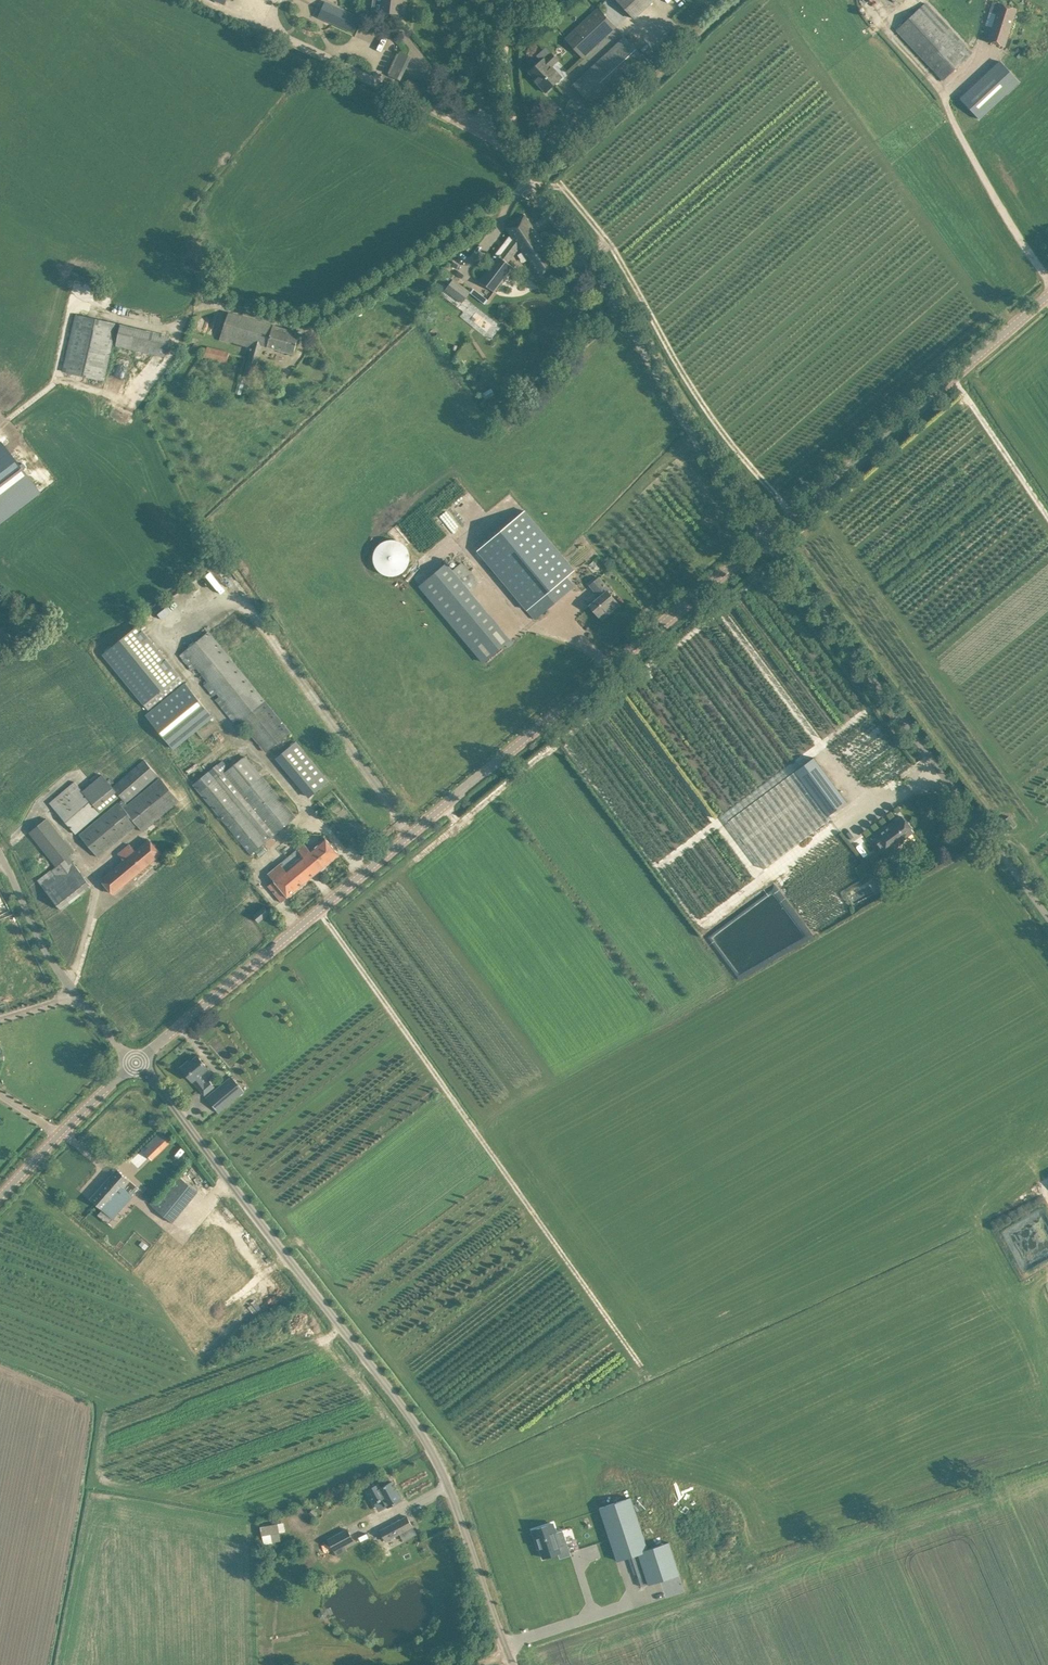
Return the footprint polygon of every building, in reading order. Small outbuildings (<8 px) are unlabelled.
[(379,11),(401,13),(402,0),(380,0),(379,11)] [(635,18),(654,0),(618,0),(635,18)] [(996,14),(987,41),(1005,46),(1017,8),(994,1),(990,12),(996,14)] [(326,21),(354,33),(362,16),(333,4),(326,21)] [(897,30),(899,33),(943,80),(968,56),(922,6),(897,30)] [(597,44),(615,26),(598,7),(579,25),(573,30),(565,38),(583,57),(591,50),(597,44)] [(596,109),(604,101),(648,61),(625,36),(573,84),(596,109)] [(398,50),(388,72),(400,77),(410,55),(398,50)] [(556,71),(552,66),(559,59),(552,51),(530,71),(540,82),(538,83),(546,92),(562,77),(562,76),(560,78),(555,72),(556,71)] [(1000,61),(960,98),(980,119),(1019,82),(1000,61)] [(548,271),(557,264),(524,215),(507,227),(512,234),(514,238),(520,247),(540,276),(548,271)] [(494,291),(514,266),(505,260),(508,256),(503,252),(514,238),(512,234),(495,256),(497,257),(479,280),(494,291)] [(458,269),(470,257),(458,246),(446,258),(458,269)] [(453,279),(445,289),(462,302),(470,292),(453,279)] [(220,339),(251,350),(244,375),(253,377),(262,344),(294,353),(300,333),(229,313),(220,339)] [(76,314),(74,325),(63,371),(104,380),(112,345),(117,323),(76,314)] [(156,343),(158,333),(120,324),(118,335),(116,345),(154,353),(156,343)] [(208,346),(204,357),(220,361),(223,350),(208,346)] [(283,371),(282,371),(281,371),(280,372),(279,372),(278,373),(277,373),(277,374),(276,375),(276,376),(276,377),(276,378),(276,379),(277,380),(277,381),(278,381),(279,382),(280,382),(281,383),(282,383),(283,383),(283,382),(284,382),(285,381),(286,381),(286,380),(287,379),(287,378),(287,377),(287,376),(287,375),(287,374),(286,373),(285,373),(285,372),(284,372),(283,371)] [(38,490),(2,443),(0,444),(0,520),(38,490)] [(525,510),(478,550),(535,618),(574,585),(566,576),(574,570),(560,552),(525,510)] [(399,574),(402,572),(406,568),(408,565),(409,559),(409,555),(408,551),(407,548),(403,543),(399,541),(395,540),(390,539),(386,540),(383,542),(378,545),(375,548),(374,553),(373,556),(373,560),(374,564),(376,567),(378,570),(380,572),(384,574),(387,576),(391,576),(396,575),(399,574)] [(471,590),(454,569),(446,562),(420,585),(437,606),(454,626),(481,604),(470,591),(471,590)] [(610,589),(603,581),(599,577),(590,585),(600,596),(590,605),(595,610),(602,619),(609,612),(608,611),(617,603),(619,604),(608,590),(610,589)] [(139,625),(103,654),(149,711),(185,683),(139,625)] [(4,650),(14,644),(3,626),(0,628),(0,644),(4,650)] [(510,639),(511,639),(500,626),(473,648),(484,662),(510,639)] [(290,732),(209,631),(185,651),(233,711),(239,718),(266,751),(290,732)] [(147,714),(147,715),(174,748),(213,716),(186,683),(147,714)] [(235,722),(239,718),(233,711),(229,715),(235,722)] [(278,758),(309,796),(329,780),(297,742),(278,758)] [(195,783),(201,792),(251,853),(267,840),(264,837),(272,830),(275,833),(295,816),(245,756),(225,773),(224,771),(228,767),(223,760),(195,783)] [(728,821),(764,868),(831,818),(829,815),(847,801),(846,801),(814,758),(814,757),(728,821)] [(126,803),(158,775),(145,759),(119,782),(113,787),(101,774),(83,790),(75,781),(50,803),(75,833),(120,795),(123,799),(80,834),(98,856),(137,824),(143,831),(180,800),(161,777),(160,777),(127,805),(126,803)] [(1003,820),(1010,830),(1017,825),(1009,815),(1003,820)] [(901,841),(914,831),(903,816),(894,823),(893,821),(872,837),(885,855),(902,842),(901,841)] [(57,866),(65,859),(74,852),(47,818),(30,831),(57,866)] [(324,866),(339,853),(326,838),(311,851),(303,842),(297,848),(297,849),(268,873),(274,880),(268,885),(282,902),(324,867),(324,866)] [(101,879),(113,893),(161,853),(149,839),(135,851),(130,844),(127,846),(119,853),(124,860),(101,879)] [(876,874),(881,869),(872,858),(866,863),(860,867),(869,879),(876,874)] [(72,862),(69,864),(65,859),(57,866),(52,870),(56,875),(42,886),(62,910),(92,885),(72,862)] [(270,912),(264,906),(253,915),(259,921),(270,912)] [(187,1063),(181,1067),(204,1095),(211,1089),(200,1076),(209,1068),(205,1064),(198,1056),(188,1064),(187,1063)] [(206,1097),(219,1112),(244,1091),(232,1076),(206,1097)] [(161,1131),(142,1149),(148,1155),(151,1158),(156,1154),(170,1141),(161,1131)] [(91,1199),(103,1209),(113,1218),(133,1195),(123,1186),(130,1179),(118,1169),(91,1199)] [(173,1222),(185,1207),(165,1191),(153,1206),(173,1222)] [(379,1483),(367,1489),(374,1502),(379,1500),(382,1499),(382,1498),(384,1497),(385,1500),(384,1501),(386,1505),(387,1504),(389,1506),(402,1499),(401,1497),(402,1496),(398,1489),(397,1489),(395,1487),(396,1486),(396,1485),(395,1483),(394,1484),(392,1481),(381,1487),(379,1483)] [(631,1497),(600,1507),(617,1560),(639,1553),(649,1584),(680,1573),(669,1542),(648,1549),(631,1497)] [(386,1541),(403,1531),(413,1526),(407,1516),(380,1530),(386,1541)] [(278,1523),(261,1527),(262,1535),(271,1533),(280,1532),(278,1523)] [(553,1523),(533,1530),(537,1541),(538,1541),(541,1549),(544,1557),(560,1552),(561,1555),(571,1552),(563,1530),(556,1532),(553,1523)] [(335,1550),(355,1540),(348,1528),(329,1538),(335,1550)]
